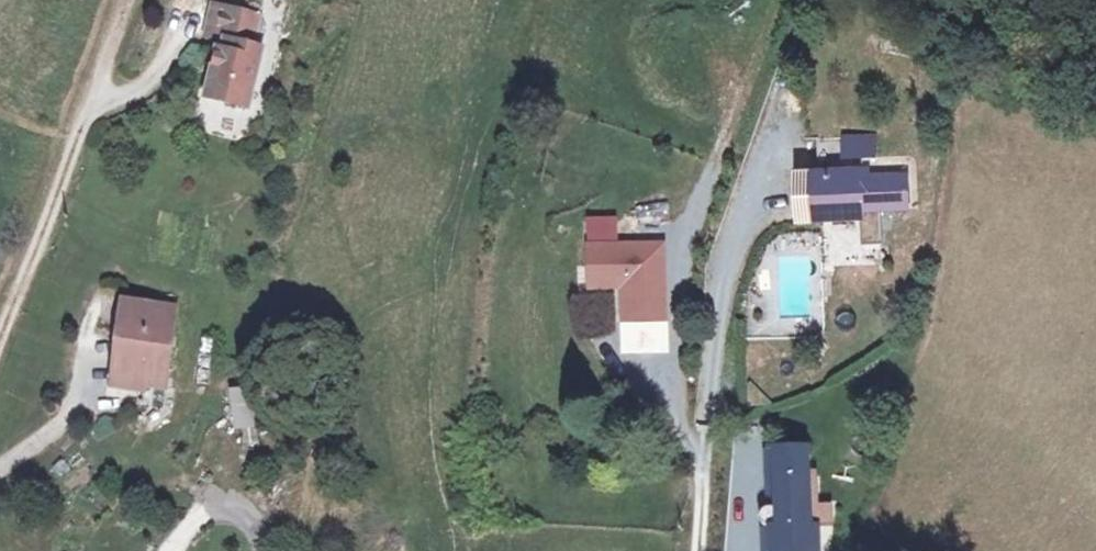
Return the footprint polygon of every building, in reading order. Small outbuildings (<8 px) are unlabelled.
[(221,39),(220,47),(211,85),(227,90),(225,97),(246,102),(256,54),(239,50),(249,11),(213,3),(207,35),(221,39)] [(227,90),(211,85),(209,93),(225,97),(227,90)] [(849,129),(850,152),(869,152),(890,151),(888,129),(849,129)] [(830,179),(872,175),(870,165),(830,165),(830,179)] [(806,215),(832,213),(890,209),(917,207),(915,172),(872,175),(830,179),(805,181),(806,215)] [(890,209),(832,213),(832,221),(890,217),(890,209)] [(663,246),(588,249),(592,287),(624,287),(627,318),(667,317),(663,246)] [(129,296),(119,367),(144,371),(143,382),(165,385),(177,304),(129,296)] [(143,388),(143,382),(144,371),(119,367),(116,384),(143,388)] [(263,427),(260,387),(230,389),(233,429),(263,427)] [(793,550),(809,550),(810,549),(820,538),(819,507),(816,444),(782,446),(784,506),(765,507),(760,512),(759,519),(760,524),(765,527),(775,529),(785,529),(787,550),(793,550)] [(819,507),(820,538),(810,549),(809,550),(832,550),(831,528),(840,526),(839,506),(819,507)] [(793,550),(787,550),(785,529),(775,529),(777,550),(793,550)]
